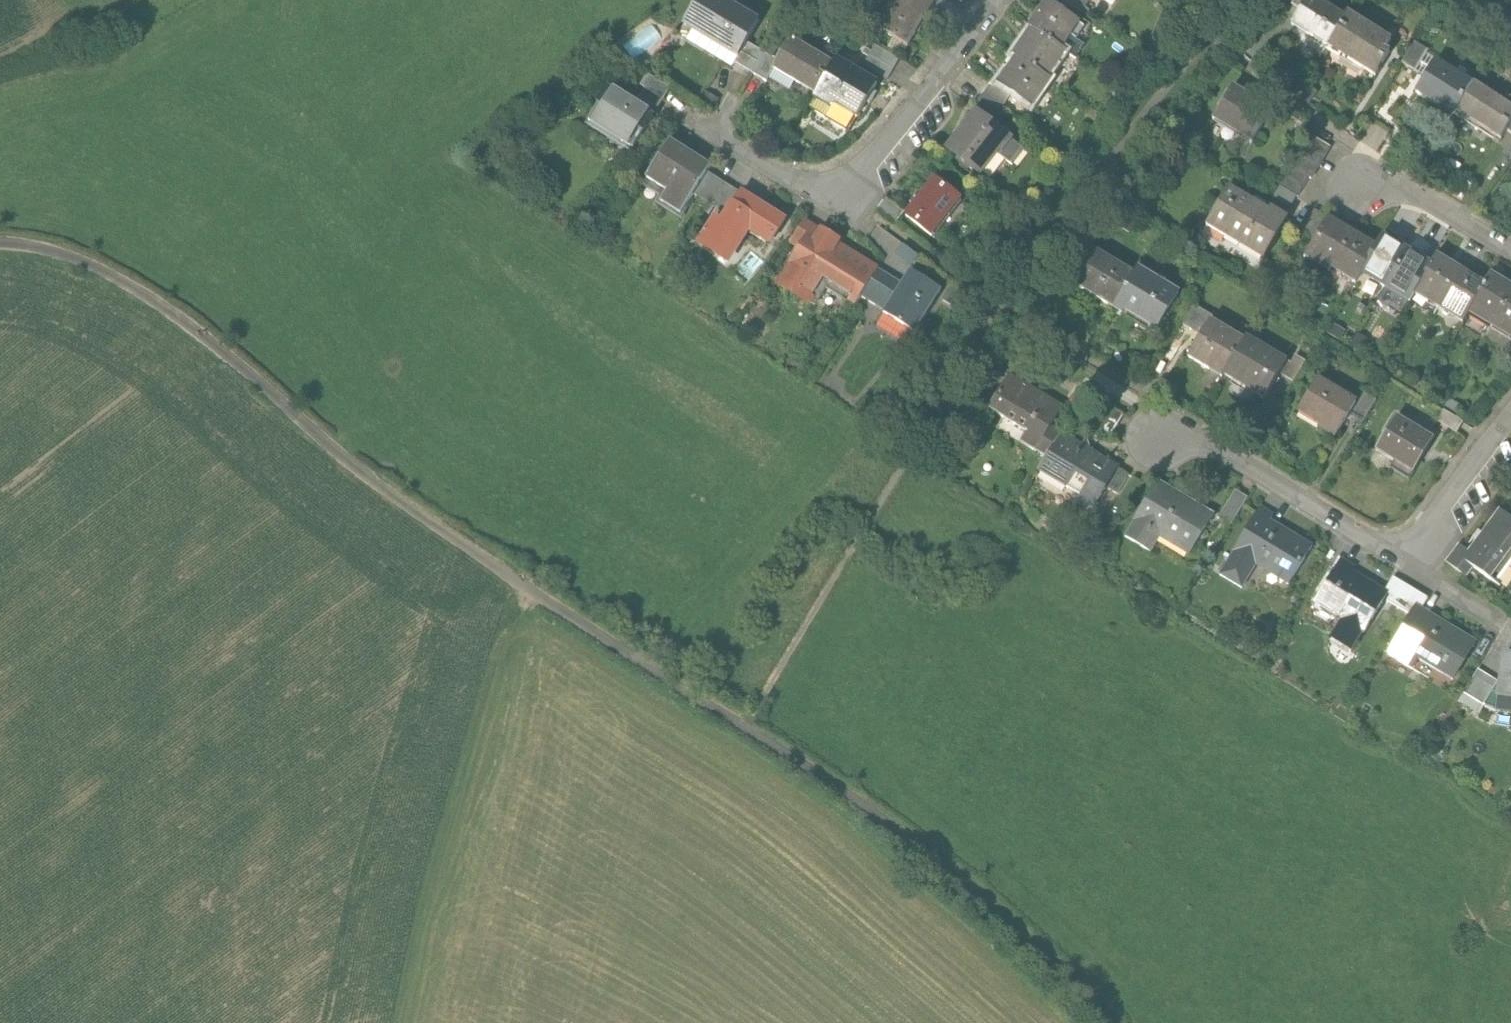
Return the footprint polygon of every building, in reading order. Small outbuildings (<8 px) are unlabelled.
[(716,0),(700,0),(683,30),(737,61),(746,47),(759,24),(716,0)] [(893,2),(924,21),(937,0),(894,0),(893,2)] [(1046,3),(1069,19),(1079,5),(1085,10),(1092,0),(1044,0),(1043,1),(1046,3)] [(1329,50),(1347,22),(1322,7),(1327,0),(1299,0),(1291,12),(1300,17),(1293,28),(1308,38),(1309,37),(1329,50)] [(907,49),(924,21),(893,2),(876,30),(907,49)] [(1069,19),(1046,3),(1027,30),(1032,33),(1060,53),(1078,26),(1069,19)] [(1350,18),(1347,22),(1329,50),(1371,76),(1391,44),(1350,18)] [(654,22),(627,43),(636,55),(664,35),(654,22)] [(1060,53),(1032,33),(1014,58),(1017,60),(1046,81),(1064,55),(1060,53)] [(816,98),(833,68),(790,43),(778,65),(773,73),(816,98)] [(778,65),(746,47),(737,61),(735,66),(766,84),(773,73),(778,65)] [(1046,81),(1017,60),(998,87),(1030,110),(1049,83),(1046,81)] [(876,86),(836,63),(833,68),(816,98),(814,100),(831,110),(834,105),(858,118),(876,86)] [(876,63),(870,75),(889,85),(896,73),(876,63)] [(1418,96),(1453,119),(1457,114),(1473,90),(1438,67),(1418,96)] [(650,81),(632,111),(652,122),(670,93),(650,81)] [(1457,114),(1500,143),(1507,133),(1510,127),(1510,113),(1474,88),(1473,90),(1457,114)] [(1233,92),(1214,122),(1251,145),(1270,115),(1233,92)] [(632,111),(606,95),(587,127),(633,154),(652,122),(632,111)] [(975,114),(944,154),(978,181),(998,155),(1014,167),(1025,152),(975,114)] [(711,170),(671,146),(648,183),(666,194),(658,207),(680,220),(693,199),(707,177),(711,170)] [(1290,175),(1276,197),(1293,207),(1306,185),(1290,175)] [(741,198),(707,177),(693,199),(727,220),(741,198)] [(935,185),(907,222),(932,242),(960,205),(935,185)] [(1230,193),(1207,229),(1263,263),(1287,223),(1271,213),(1268,217),(1230,193)] [(784,225),(741,198),(727,220),(705,255),(728,269),(748,237),(769,250),(784,225)] [(1302,233),(1317,242),(1329,221),(1315,213),(1302,233)] [(1328,273),(1330,270),(1351,235),(1329,221),(1317,242),(1306,260),(1328,273)] [(838,246),(805,225),(790,249),(799,254),(776,290),(809,310),(822,289),(855,309),(860,300),(877,274),(837,248),(838,246)] [(1376,250),(1351,235),(1330,270),(1355,285),(1361,275),(1376,250)] [(1361,275),(1385,289),(1406,255),(1382,240),(1376,250),(1361,275)] [(1430,269),(1406,255),(1385,289),(1409,304),(1414,296),(1430,269)] [(1136,279),(1098,256),(1078,289),(1116,312),(1118,308),(1136,279)] [(1414,296),(1438,311),(1461,273),(1436,258),(1430,269),(1414,296)] [(1139,273),(1136,279),(1118,308),(1156,331),(1177,296),(1139,273)] [(1486,287),(1461,273),(1438,311),(1463,325),(1469,315),(1486,287)] [(903,290),(877,274),(860,300),(886,316),(885,318),(914,337),(940,296),(911,278),(903,290)] [(1492,329),(1510,299),(1510,289),(1492,277),(1486,287),(1469,315),(1492,329)] [(1492,329),(1510,341),(1510,299),(1492,329)] [(1246,345),(1212,324),(1189,361),(1223,382),(1225,379),(1246,345)] [(1248,342),(1246,345),(1225,379),(1263,403),(1279,378),(1286,366),(1248,342)] [(1291,369),(1286,366),(1279,378),(1293,387),(1306,367),(1296,361),(1291,369)] [(1009,382),(989,414),(1028,437),(1021,449),(1047,464),(1061,441),(1049,434),(1061,413),(1009,382)] [(1356,408),(1319,385),(1299,417),(1322,431),(1320,435),(1334,443),(1350,418),(1356,408)] [(1356,408),(1350,418),(1363,426),(1375,406),(1362,398),(1356,408)] [(1434,444),(1398,423),(1378,456),(1413,478),(1434,444)] [(1118,475),(1061,441),(1047,464),(1039,478),(1080,502),(1078,506),(1094,515),(1107,494),(1118,475)] [(1129,481),(1118,475),(1107,494),(1118,501),(1129,481)] [(1160,490),(1126,545),(1151,560),(1160,545),(1189,562),(1213,523),(1160,490)] [(1235,497),(1219,524),(1231,531),(1247,504),(1235,497)] [(1236,558),(1221,582),(1241,594),(1255,571),(1288,591),(1311,551),(1269,526),(1272,520),(1261,513),(1234,557),(1236,558)] [(1470,555),(1464,564),(1474,571),(1496,587),(1510,566),(1510,522),(1500,514),(1470,555)] [(1447,567),(1467,581),(1474,571),(1464,564),(1470,555),(1460,548),(1447,567)] [(1343,564),(1317,608),(1345,625),(1332,646),(1350,656),(1361,637),(1363,638),(1386,598),(1350,577),(1354,571),(1343,564)] [(1400,586),(1388,606),(1412,621),(1417,613),(1422,615),(1429,603),(1400,586)] [(1475,647),(1422,615),(1417,613),(1412,621),(1387,663),(1411,677),(1418,665),(1452,686),(1475,647)] [(1487,672),(1499,674),(1503,655),(1490,653),(1487,672)] [(1506,659),(1500,705),(1510,706),(1510,660),(1506,659)] [(1499,686),(1479,673),(1464,697),(1484,710),(1499,686)]
